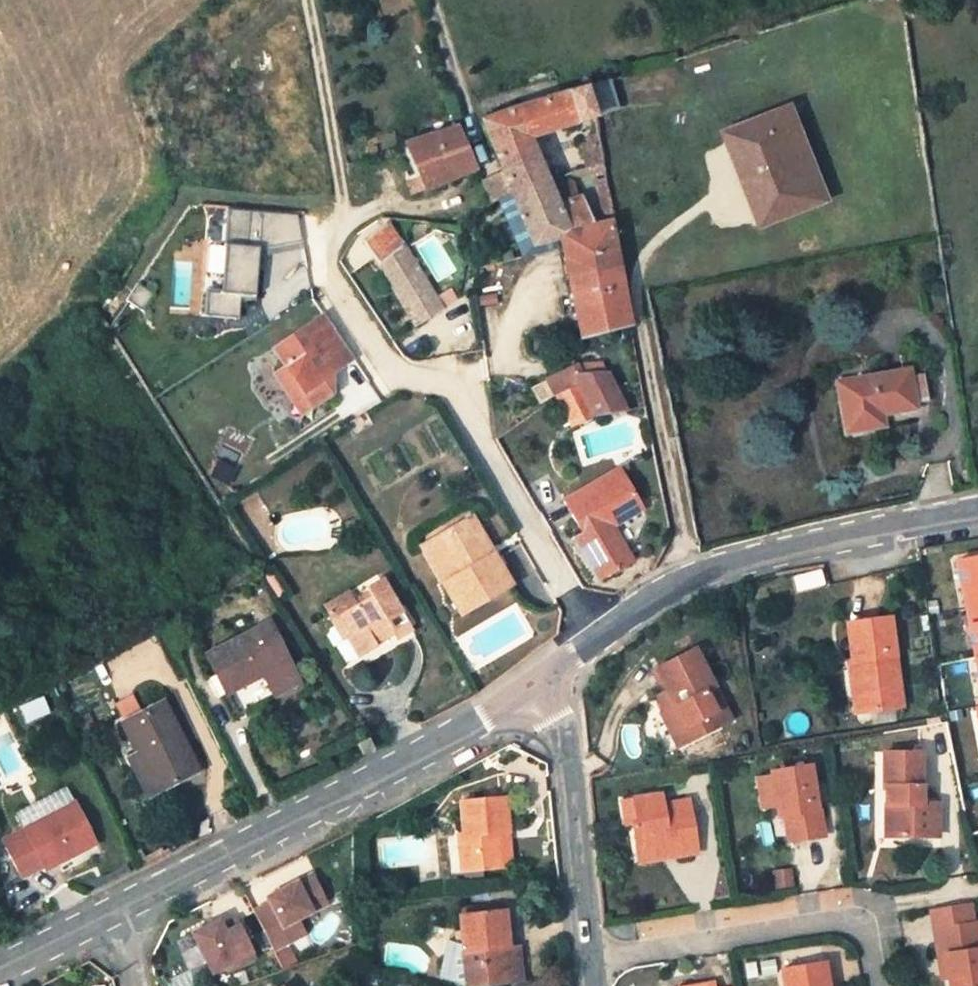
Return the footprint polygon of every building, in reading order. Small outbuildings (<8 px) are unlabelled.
[(552,181),(538,137),(594,117),(585,84),(481,118),(514,194),(552,181)] [(766,224),(821,197),(795,145),(804,141),(785,101),(727,128),(748,171),(741,174),(766,224)] [(461,125),(415,146),(435,190),(481,170),(461,125)] [(795,145),(821,197),(830,193),(804,141),(795,145)] [(596,177),(605,223),(617,220),(621,219),(609,174),(596,177)] [(505,175),(485,182),(491,199),(511,192),(505,175)] [(531,232),(525,233),(534,254),(571,240),(570,234),(559,201),(552,181),(514,194),(517,199),(531,232)] [(584,194),(559,201),(570,234),(594,227),(595,226),(584,194)] [(517,199),(511,202),(525,233),(531,232),(517,199)] [(571,240),(573,248),(590,331),(637,320),(626,267),(617,220),(605,223),(595,226),(594,227),(570,234),(571,240)] [(380,234),(359,251),(376,273),(375,274),(411,332),(437,316),(399,255),(397,256),(380,234)] [(239,317),(240,295),(257,296),(260,247),(226,246),(224,291),(208,290),(207,315),(239,317)] [(300,396),(309,409),(327,398),(314,377),(325,370),(328,375),(352,361),(320,312),(269,344),(281,365),(268,373),(282,396),(300,396)] [(566,386),(591,375),(587,368),(583,361),(582,362),(561,371),(566,386)] [(922,397),(939,393),(933,366),(916,368),(914,362),(845,374),(854,423),(896,416),(895,405),(907,403),(923,401),(922,397)] [(634,408),(615,365),(587,368),(591,375),(608,420),(634,408)] [(566,386),(585,434),(608,420),(591,375),(566,386)] [(295,417),(309,409),(300,396),(282,396),(295,417)] [(895,405),(896,416),(909,414),(907,403),(895,405)] [(631,477),(573,504),(593,546),(586,550),(602,585),(636,569),(619,533),(650,518),(631,477)] [(434,531),(455,569),(441,577),(460,609),(516,577),(471,508),(434,531)] [(419,541),(441,577),(455,569),(434,531),(419,541)] [(959,559),(977,656),(977,555),(959,559)] [(409,643),(424,634),(387,576),(369,587),(374,596),(335,621),(347,641),(357,636),(369,656),(387,645),(384,638),(400,630),(409,643)] [(859,715),(894,710),(882,622),(840,627),(845,664),(851,664),(859,712),(859,715)] [(277,700),(301,686),(269,629),(213,661),(234,699),(267,680),(277,700)] [(678,750),(725,724),(687,652),(650,672),(661,694),(652,699),(660,716),(655,719),(666,739),(671,736),(678,750)] [(851,664),(845,664),(841,665),(848,714),(859,712),(851,664)] [(134,694),(115,703),(123,719),(142,710),(134,694)] [(150,765),(159,780),(150,785),(160,805),(205,780),(168,712),(132,733),(150,765)] [(920,840),(920,837),(920,806),(915,806),(914,755),(877,754),(876,789),(879,790),(879,839),(920,840)] [(141,768),(150,785),(159,780),(150,765),(141,768)] [(781,847),(818,841),(814,813),(811,814),(804,770),(767,776),(773,820),(778,820),(781,847)] [(658,800),(631,804),(633,826),(627,827),(631,855),(664,850),(665,860),(692,856),(686,806),(659,810),(658,800)] [(494,802),(452,806),(455,838),(449,839),(452,875),(488,872),(485,838),(497,835),(494,802)] [(627,827),(633,826),(631,804),(618,806),(621,827),(627,827)] [(931,807),(920,806),(920,837),(931,838),(931,807)] [(104,853),(80,812),(11,851),(30,884),(51,873),(55,879),(104,853)] [(665,860),(664,850),(631,855),(632,866),(665,860)] [(264,915),(248,923),(268,962),(299,946),(291,931),(320,916),(305,886),(261,909),(264,915)] [(967,924),(964,905),(925,911),(927,930),(967,924)] [(453,910),(454,919),(488,917),(487,908),(453,910)] [(487,954),(487,948),(494,948),(492,917),(488,917),(454,919),(450,919),(452,948),(448,949),(437,945),(428,981),(441,985),(489,985),(487,954)] [(938,955),(942,975),(943,985),(977,985),(977,960),(973,923),(967,924),(927,930),(932,956),(938,955)] [(213,932),(186,946),(207,985),(233,972),(235,976),(249,969),(229,931),(216,938),(213,932)] [(487,954),(489,985),(508,985),(505,953),(487,954)] [(942,975),(938,955),(932,956),(935,976),(942,975)] [(780,985),(824,985),(821,967),(778,972),(780,985)]
